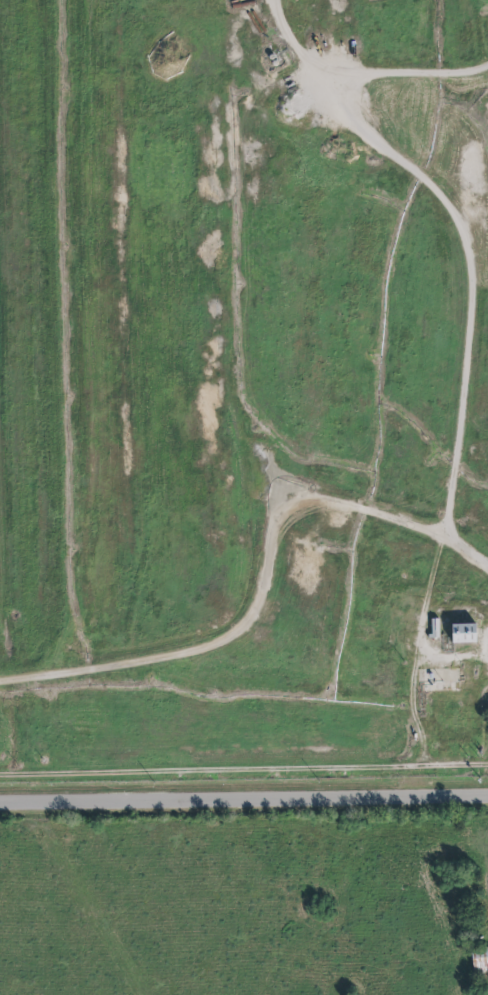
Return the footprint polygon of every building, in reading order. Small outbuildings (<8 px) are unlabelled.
[(478,643),(477,623),(452,625),(453,644),(478,643)] [(470,950),(474,976),(487,974),(487,948),(470,950)]
